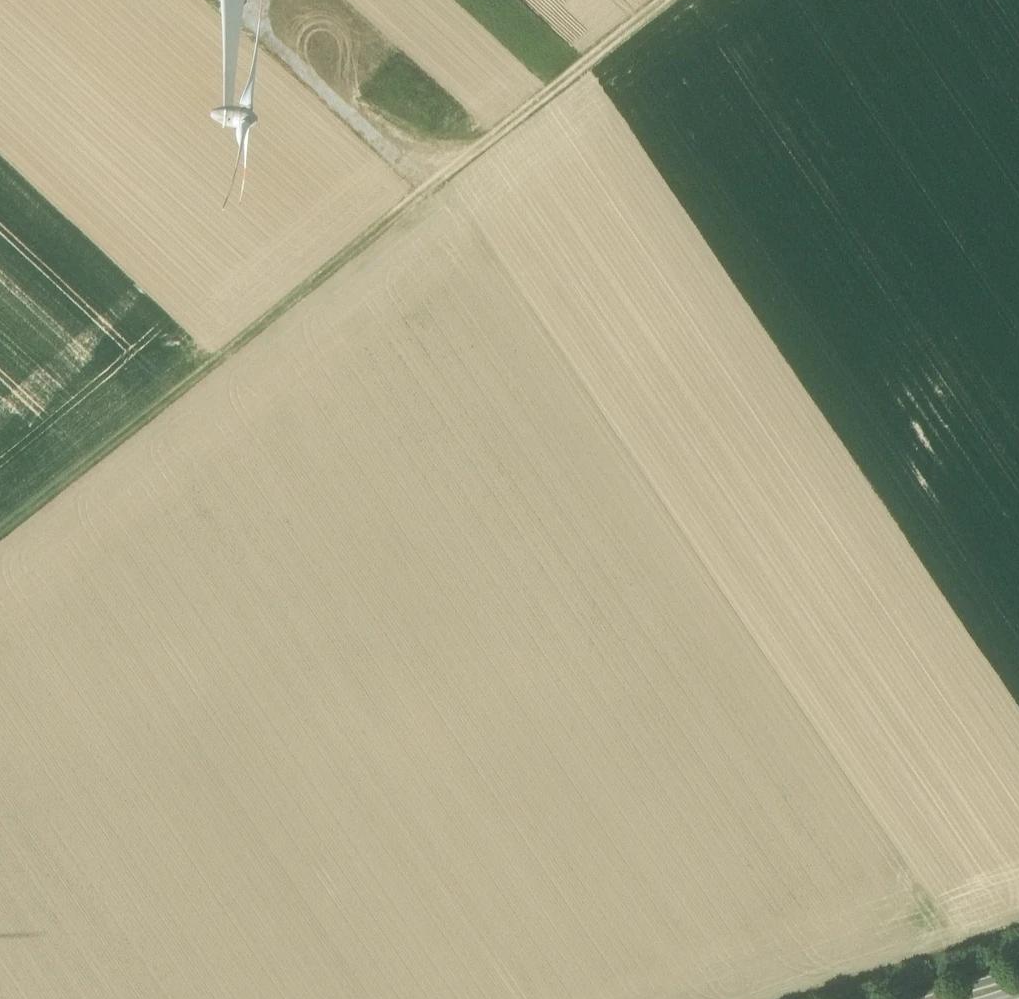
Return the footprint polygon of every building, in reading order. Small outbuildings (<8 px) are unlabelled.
[(235,8),(226,1),(220,9),(229,16),(235,8)]
